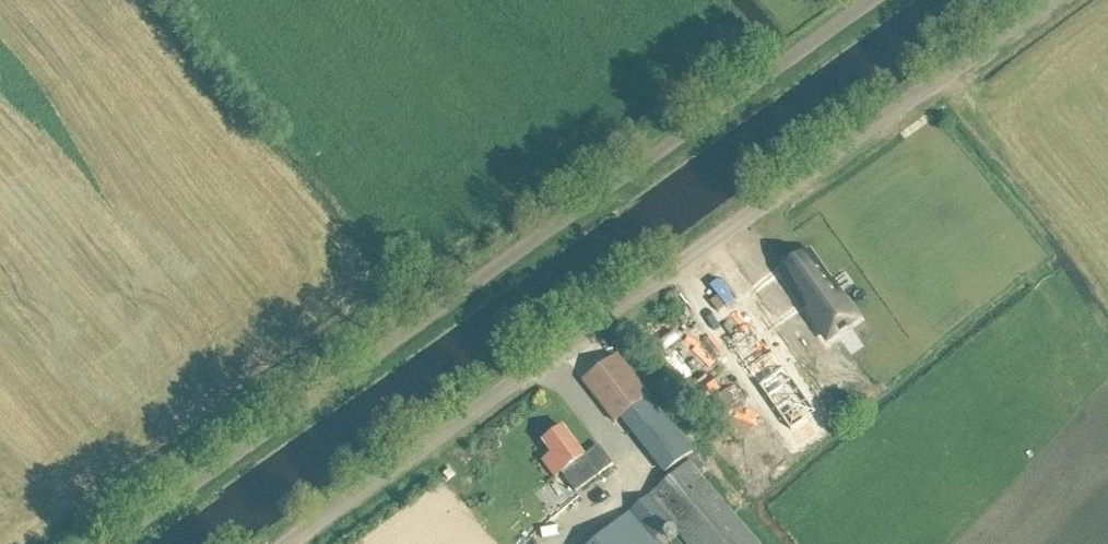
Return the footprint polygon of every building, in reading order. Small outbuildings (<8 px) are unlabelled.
[(811,254),(788,271),(799,287),(793,291),(803,304),(805,302),(811,311),(809,312),(822,330),(851,309),(811,254)] [(757,329),(732,347),(747,369),(792,432),(817,414),(772,351),(757,329)] [(611,423),(646,398),(616,356),(581,381),(587,391),(611,423)] [(711,378),(697,388),(707,401),(721,391),(711,378)] [(650,400),(623,422),(669,479),(688,463),(692,468),(651,501),(652,501),(635,515),(635,514),(599,543),(659,543),(656,540),(672,526),(688,543),(757,543),(699,475),(706,469),(650,400)] [(553,454),(543,462),(557,480),(563,475),(576,493),(599,476),(585,457),(564,428),(544,442),(553,454)]
